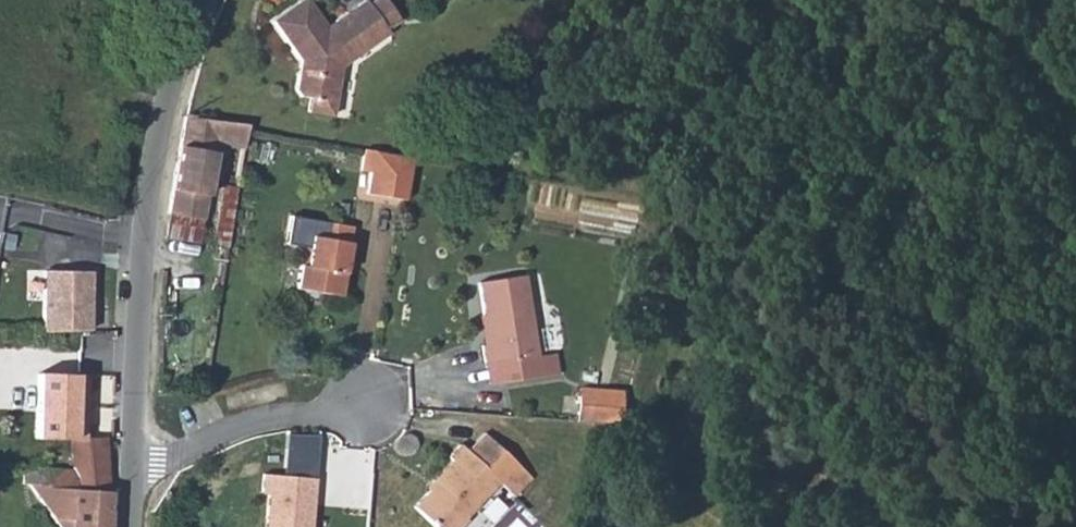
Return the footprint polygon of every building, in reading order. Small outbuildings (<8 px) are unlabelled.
[(269,24),(298,63),(292,96),(308,99),(306,113),(330,117),(339,69),(386,35),(384,31),(365,5),(362,2),(324,30),(302,0),(269,24)] [(365,5),(384,31),(385,31),(365,5)] [(160,229),(193,232),(204,155),(235,159),(238,138),(172,127),(161,216),(160,229)] [(360,163),(350,161),(346,183),(356,184),(360,163)] [(399,171),(360,163),(356,184),(352,206),(391,214),(399,171)] [(222,253),(229,200),(229,199),(213,198),(209,253),(222,253)] [(158,244),(175,247),(192,248),(193,232),(160,229),(158,244)] [(286,301),(328,308),(341,239),(308,233),(304,253),(295,251),(286,301)] [(91,271),(39,268),(39,333),(91,330),(91,271)] [(511,279),(467,284),(475,343),(466,344),(470,369),(485,367),(488,390),(543,383),(540,359),(520,361),(511,279)] [(485,367),(470,369),(472,392),(488,390),(485,367)] [(565,397),(564,406),(594,410),(595,401),(565,397)] [(594,410),(564,406),(562,430),(600,434),(609,403),(595,401),(594,410)] [(436,526),(457,526),(464,520),(461,516),(491,481),(514,499),(531,478),(479,434),(463,457),(455,451),(432,478),(433,482),(412,505),(436,526)] [(42,471),(43,496),(100,494),(93,439),(60,443),(62,468),(42,471)] [(9,497),(32,526),(100,526),(100,494),(43,496),(42,471),(5,478),(9,497)] [(265,501),(263,526),(305,526),(306,485),(254,483),(254,500),(265,501)]
